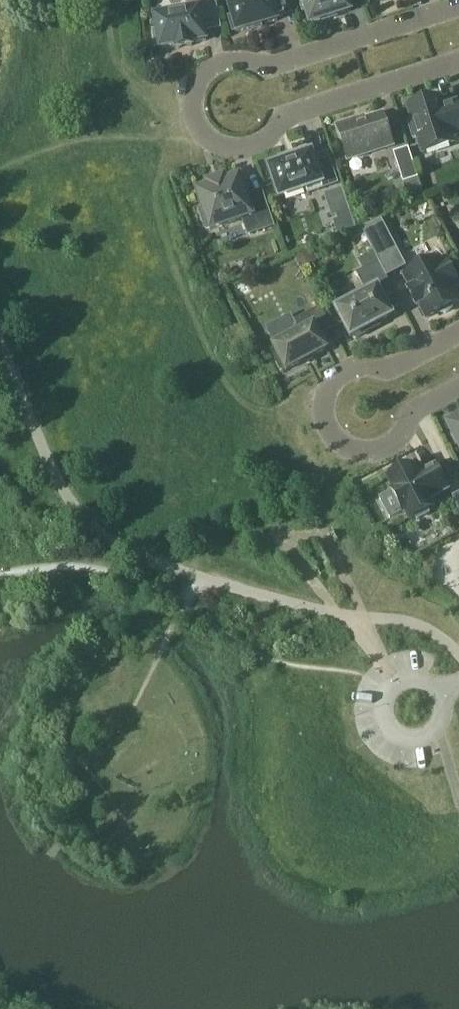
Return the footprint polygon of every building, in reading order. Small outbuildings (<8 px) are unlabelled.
[(216,0),(188,0),(190,10),(154,17),(157,30),(153,31),(156,47),(160,46),(160,49),(176,46),(176,49),(193,46),(192,43),(207,41),(201,10),(218,7),(216,0)] [(263,26),(263,25),(277,21),(272,1),(275,0),(249,0),(229,6),(232,16),(229,17),(233,32),(236,31),(237,33),(251,28),(251,29),(263,26)] [(347,0),(300,0),(299,0),(302,12),(306,11),(310,24),(314,23),(314,24),(325,20),(324,20),(328,18),(328,19),(336,17),(336,16),(351,11),(347,0)] [(456,101),(441,106),(438,97),(408,107),(412,121),(408,123),(413,139),(418,137),(422,152),(453,143),(451,137),(458,134),(458,109),(456,101)] [(393,146),(383,114),(353,124),(352,121),(339,125),(340,128),(338,129),(348,160),(393,146)] [(403,182),(418,177),(408,148),(394,153),(403,182)] [(313,159),(311,153),(298,158),(297,155),(281,161),(281,163),(269,168),(280,197),(320,184),(322,189),(337,183),(327,154),(313,159)] [(249,194),(243,177),(240,178),(240,177),(226,182),(225,178),(207,184),(208,188),(197,192),(203,209),(199,210),(206,229),(209,228),(210,230),(244,219),(249,234),(272,226),(262,196),(248,201),(246,196),(249,194)] [(341,221),(338,222),(342,234),(356,230),(349,209),(338,212),(341,221)] [(361,228),(379,262),(380,263),(398,253),(381,220),(361,228)] [(440,228),(433,232),(437,240),(444,236),(440,228)] [(432,261),(430,258),(426,257),(419,260),(417,265),(419,268),(404,276),(412,290),(410,291),(410,292),(409,292),(416,305),(417,305),(419,304),(427,318),(438,312),(442,313),(446,313),(449,311),(452,308),(453,305),(458,302),(452,288),(458,285),(446,261),(439,264),(436,259),(432,261)] [(392,286),(380,263),(379,262),(357,273),(367,293),(336,309),(351,338),(392,316),(380,293),(392,286)] [(304,362),(314,357),(313,357),(327,349),(320,335),(332,329),(321,307),(294,321),(300,332),(273,346),(278,355),(274,356),(281,371),(285,369),(286,371),(304,362)] [(448,425),(458,445),(458,419),(448,425)] [(434,507),(430,500),(448,490),(436,466),(417,476),(411,464),(405,467),(404,464),(391,470),(393,474),(387,477),(393,488),(391,489),(394,494),(385,498),(395,515),(403,511),(404,513),(406,512),(410,520),(416,517),(417,520),(430,514),(428,510),(434,507)]
